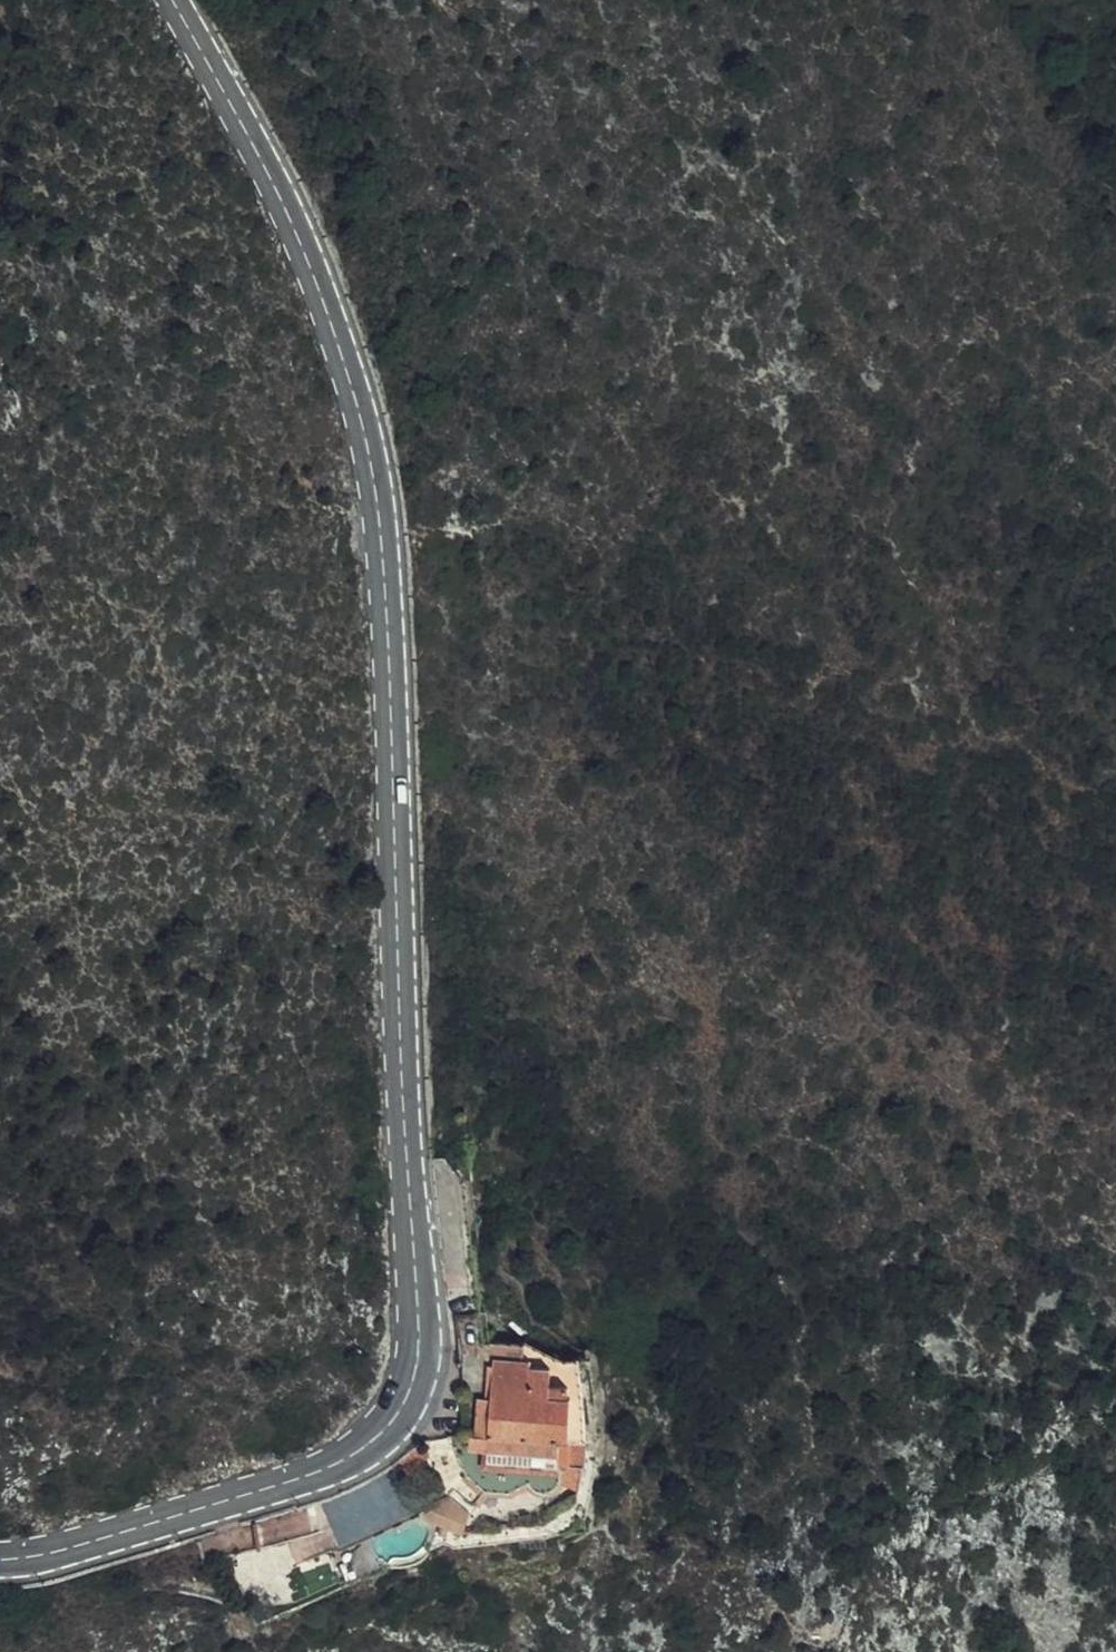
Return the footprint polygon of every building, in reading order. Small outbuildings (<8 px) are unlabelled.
[(558,1487),(561,1485),(563,1483),(565,1473),(562,1466),(581,1464),(582,1455),(586,1452),(590,1438),(592,1404),(579,1366),(565,1365),(558,1364),(489,1349),(488,1349),(487,1397),(487,1431),(473,1431),(450,1430),(461,1467),(442,1482),(469,1509),(480,1492),(522,1487),(536,1473),(539,1483),(548,1489),(558,1487)] [(570,1488),(562,1514),(572,1512),(600,1445),(603,1400),(588,1366),(579,1366),(592,1404),(590,1438),(586,1452),(582,1455),(581,1464),(562,1466),(565,1473),(563,1483),(561,1485),(570,1488)] [(473,1396),(473,1431),(487,1431),(487,1397),(473,1396)] [(443,1497),(418,1507),(415,1509),(417,1518),(453,1531),(462,1514),(443,1497)]
